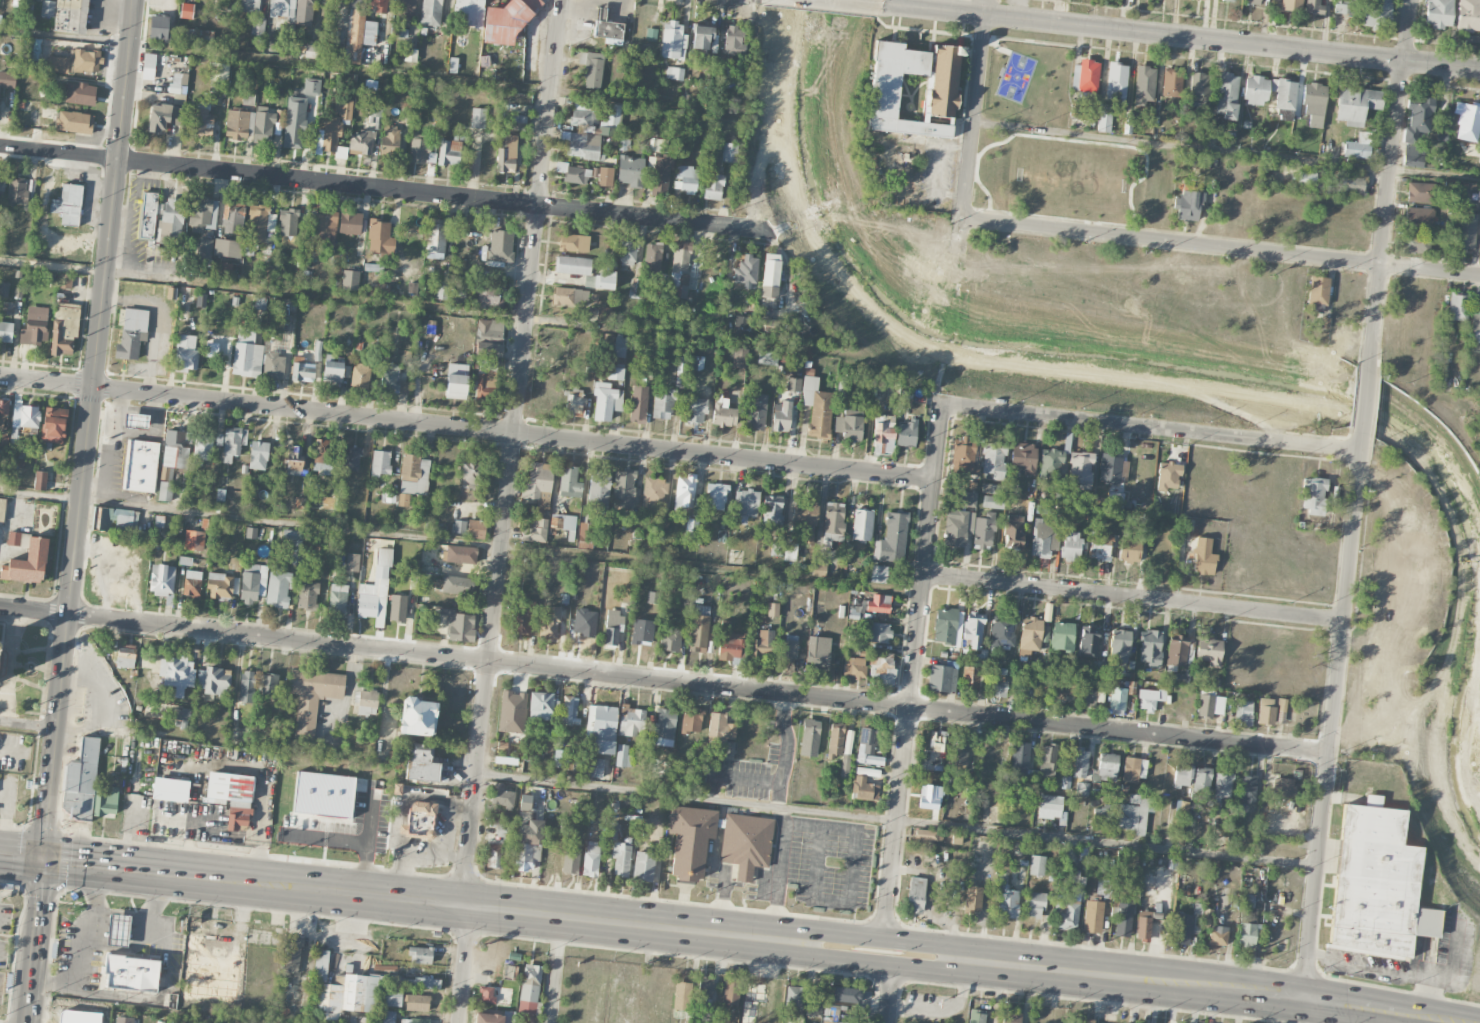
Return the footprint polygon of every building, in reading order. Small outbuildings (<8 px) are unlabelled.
[(25,8),(25,0),(13,0),(13,8),(25,8)] [(84,35),(88,0),(56,0),(53,31),(84,35)] [(262,0),(242,0),(241,12),(261,14),(262,0)] [(269,18),(294,18),(295,0),(270,0),(269,18)] [(364,0),(348,0),(348,8),(364,9),(364,0)] [(368,12),(385,14),(387,0),(370,0),(368,12)] [(396,17),(415,18),(415,0),(396,0),(396,17)] [(441,0),(422,0),(422,25),(441,26),(441,0)] [(451,27),(454,0),(484,0),(482,29),(451,27)] [(524,47),(529,0),(507,0),(506,9),(486,7),(482,43),(524,47)] [(1280,10),(1302,11),(1303,0),(1281,0),(1280,10)] [(1305,14),(1322,15),(1323,0),(1307,0),(1305,14)] [(1356,16),(1356,0),(1335,0),(1334,15),(1356,16)] [(1371,27),(1371,29),(1392,30),(1394,0),(1364,0),(1363,26),(1371,27)] [(1426,27),(1452,28),(1453,0),(1427,0),(1426,27)] [(1457,31),(1479,32),(1479,0),(1459,0),(1457,31)] [(41,17),(54,17),(54,1),(41,1),(41,17)] [(194,5),(183,3),(180,18),(192,19),(194,5)] [(598,20),(606,21),(608,8),(599,7),(598,20)] [(345,63),(360,64),(362,37),(375,37),(377,22),(365,21),(365,11),(348,10),(345,63)] [(150,15),(168,17),(167,42),(148,40),(150,15)] [(263,36),(266,19),(253,17),(250,34),(263,36)] [(595,21),(593,37),(604,38),(604,44),(623,46),(624,40),(621,40),(623,24),(607,22),(595,21)] [(663,22),(661,58),(685,59),(687,34),(682,34),(683,23),(663,22)] [(692,49),(708,50),(709,39),(713,39),(713,27),(693,26),(692,49)] [(739,56),(740,43),(743,43),(745,28),(726,27),(723,54),(739,56)] [(187,43),(211,45),(213,32),(189,29),(187,43)] [(647,40),(657,41),(658,29),(647,29),(647,40)] [(952,139),(953,126),(895,120),(899,73),(927,76),(924,105),(923,115),(940,118),(953,119),(962,46),(933,43),(932,54),(903,49),(904,45),(875,41),(867,129),(924,136),(952,139)] [(318,58),(319,46),(306,45),(305,57),(318,58)] [(405,61),(416,62),(417,50),(405,49),(405,61)] [(73,71),(100,72),(100,51),(74,50),(73,71)] [(605,55),(587,52),(582,87),(599,90),(605,55)] [(154,80),(155,54),(144,54),(143,80),(154,80)] [(69,57),(48,56),(47,72),(68,73),(69,57)] [(1095,94),(1101,62),(1080,59),(1079,66),(1075,65),(1070,89),(1095,94)] [(1128,65),(1109,63),(1105,99),(1124,101),(1128,65)] [(666,78),(683,81),(685,69),(668,66),(666,78)] [(1153,102),(1156,68),(1136,66),(1133,104),(1144,105),(1144,101),(1153,102)] [(1162,97),(1181,97),(1182,70),(1163,69),(1162,97)] [(0,71),(0,87),(15,89),(16,73),(0,71)] [(1208,108),(1209,74),(1191,73),(1190,99),(1197,99),(1197,107),(1208,108)] [(1220,73),(1214,116),(1234,119),(1239,75),(1220,73)] [(1243,103),(1268,104),(1269,78),(1245,77),(1243,103)] [(256,95),(257,79),(245,78),(243,94),(256,95)] [(321,80),(305,79),(303,94),(319,96),(321,80)] [(1297,82),(1278,80),(1274,108),(1293,111),(1297,82)] [(67,83),(65,103),(95,105),(96,85),(67,83)] [(1301,114),(1310,115),(1308,127),(1322,128),(1327,85),(1304,83),(1301,114)] [(1382,91),(1337,89),(1335,120),(1345,121),(1344,126),(1363,128),(1364,108),(1381,110),(1382,91)] [(282,147),(302,149),(307,99),(288,97),(282,147)] [(1431,134),(1432,97),(1406,97),(1406,109),(1410,110),(1410,128),(1403,127),(1402,143),(1416,144),(1416,133),(1431,134)] [(353,101),(334,100),(334,116),(325,115),(324,130),(317,129),(315,152),(338,153),(340,120),(352,120),(353,101)] [(212,109),(195,108),(195,102),(191,101),(190,137),(211,137),(212,109)] [(1479,130),(1479,105),(1455,101),(1453,113),(1459,115),(1455,139),(1478,143),(1479,130)] [(381,118),(383,104),(370,102),(368,116),(381,118)] [(583,126),(582,133),(593,133),(593,125),(597,125),(598,103),(572,102),(572,125),(583,126)] [(148,132),(162,134),(163,123),(181,125),(183,108),(151,104),(148,132)] [(619,126),(620,105),(609,104),(607,126),(619,126)] [(1097,131),(1111,132),(1112,104),(1098,104),(1097,131)] [(256,112),(227,110),(225,138),(272,142),(274,113),(267,113),(268,107),(257,106),(256,112)] [(486,109),(472,108),(471,128),(485,128),(486,109)] [(93,114),(58,111),(56,131),(92,133),(93,114)] [(399,128),(382,128),(381,156),(398,157),(399,128)] [(372,156),(374,133),(351,130),(348,150),(361,151),(360,154),(372,156)] [(1369,159),(1370,144),(1375,144),(1376,133),(1358,132),(1357,142),(1344,141),(1343,158),(1369,159)] [(602,135),(569,133),(568,157),(601,159),(602,135)] [(408,162),(426,165),(427,162),(433,163),(434,155),(428,154),(430,137),(412,135),(408,162)] [(497,172),(515,173),(516,135),(498,135),(497,172)] [(650,151),(666,152),(667,139),(650,138),(650,151)] [(437,164),(457,167),(461,142),(441,139),(437,164)] [(734,144),(724,143),(722,162),(732,163),(734,144)] [(1403,166),(1422,168),(1424,147),(1404,145),(1403,166)] [(651,195),(670,196),(672,155),(662,154),(662,157),(648,157),(647,177),(652,177),(651,195)] [(644,157),(619,156),(618,185),(643,186),(644,157)] [(590,168),(566,167),(567,162),(556,162),(556,172),(564,172),(563,183),(589,184),(590,168)] [(674,179),(674,189),(685,190),(685,194),(696,195),(698,167),(677,166),(676,180),(674,179)] [(611,188),(614,168),(600,167),(597,186),(611,188)] [(1297,186),(1315,186),(1315,172),(1298,172),(1297,186)] [(721,200),(724,175),(706,173),(704,199),(721,200)] [(1365,195),(1366,175),(1336,174),(1335,194),(1365,195)] [(26,204),(28,180),(9,178),(6,202),(26,204)] [(1456,189),(1458,181),(1446,179),(1445,187),(1456,189)] [(82,186),(78,227),(57,225),(58,214),(49,213),(51,199),(59,200),(62,183),(82,186)] [(1434,203),(1434,183),(1407,183),(1407,202),(1434,203)] [(142,190),(136,240),(153,242),(158,191),(142,190)] [(1203,193),(1189,191),(1188,198),(1174,197),(1173,209),(1177,210),(1176,219),(1199,222),(1203,193)] [(188,232),(201,234),(202,228),(215,230),(219,201),(193,197),(188,232)] [(159,243),(168,244),(168,237),(182,238),(183,199),(161,199),(159,243)] [(241,234),(243,203),(224,202),(222,232),(241,234)] [(269,214),(269,206),(249,205),(247,242),(265,243),(265,232),(275,232),(276,214),(269,214)] [(1434,208),(1404,208),(1404,228),(1434,228),(1434,208)] [(279,235),(297,236),(298,210),(280,209),(279,235)] [(309,233),(314,234),(312,252),(322,253),(323,245),(335,246),(337,212),(324,211),(324,213),(311,212),(309,233)] [(360,235),(361,214),(340,213),(339,234),(360,235)] [(1476,214),(1456,213),(1455,249),(1475,249),(1476,214)] [(368,253),(380,253),(380,259),(394,259),(394,238),(389,238),(390,221),(369,220),(368,253)] [(427,223),(426,259),(445,260),(445,223),(427,223)] [(512,263),(513,234),(490,233),(488,262),(512,263)] [(589,236),(560,234),(559,251),(589,252),(589,236)] [(1402,253),(1428,253),(1428,234),(1401,234),(1402,253)] [(211,259),(212,239),(198,238),(197,258),(211,259)] [(241,257),(242,241),(214,240),(213,256),(241,257)] [(687,299),(690,242),(673,241),(670,298),(687,299)] [(635,265),(636,242),(620,242),(620,265),(635,265)] [(646,243),(644,270),(660,271),(661,244),(646,243)] [(762,298),(778,298),(780,255),(764,254),(762,298)] [(757,256),(741,255),(741,268),(734,267),(734,282),(744,283),(744,289),(755,290),(757,256)] [(591,258),(556,257),(556,274),(590,275),(591,258)] [(218,274),(232,276),(234,264),(220,262),(218,274)] [(358,290),(359,271),(342,270),(341,290),(358,290)] [(597,272),(596,289),(614,290),(615,273),(597,272)] [(58,288),(72,289),(72,275),(58,274),(58,288)] [(1328,277),(1309,277),(1308,304),(1327,305),(1328,277)] [(370,296),(388,297),(389,284),(370,283),(370,296)] [(504,307),(504,287),(478,287),(479,308),(504,307)] [(589,305),(589,289),(554,288),(554,304),(589,305)] [(1448,320),(1467,321),(1467,295),(1449,294),(1448,320)] [(255,309),(265,310),(265,299),(256,298),(255,309)] [(1473,300),(1472,341),(1479,341),(1479,301),(1473,300)] [(1322,314),(1323,305),(1310,304),(1309,312),(1322,314)] [(25,330),(19,329),(19,343),(46,344),(48,308),(26,307),(25,330)] [(612,307),(597,307),(597,320),(611,321),(612,307)] [(119,308),(149,311),(146,342),(139,341),(137,361),(114,359),(115,344),(119,344),(121,325),(117,325),(119,308)] [(73,341),(61,340),(62,321),(52,320),(51,354),(73,355),(73,341)] [(503,320),(478,320),(478,337),(502,338),(503,320)] [(12,342),(13,323),(0,322),(0,342),(12,342)] [(260,378),(263,345),(254,345),(256,330),(237,328),(232,375),(260,378)] [(196,336),(178,334),(174,371),(187,373),(188,369),(196,370),(199,350),(195,349),(196,336)] [(625,358),(627,336),(615,335),(613,357),(625,358)] [(217,357),(218,343),(206,343),(206,357),(217,357)] [(502,357),(502,344),(476,343),(475,356),(502,357)] [(777,353),(758,352),(757,363),(776,364),(777,353)] [(284,355),(264,354),(263,378),(283,379),(284,355)] [(703,356),(692,356),(692,370),(703,370),(703,356)] [(342,382),(343,362),(323,361),(323,381),(342,382)] [(292,362),(291,380),(313,382),(315,364),(292,362)] [(790,375),(798,375),(798,362),(790,362),(790,375)] [(352,387),(368,387),(369,364),(353,363),(352,387)] [(399,381),(399,365),(382,364),(381,391),(409,391),(409,382),(399,381)] [(467,365),(447,364),(446,398),(466,399),(467,365)] [(624,365),(608,365),(608,380),(624,380),(624,365)] [(476,402),(495,402),(496,386),(490,386),(491,374),(476,374),(476,402)] [(817,392),(818,377),(804,376),(801,405),(811,406),(808,437),(828,439),(832,393),(817,392)] [(801,379),(788,378),(786,391),(800,392),(801,379)] [(847,393),(847,378),(838,378),(838,393),(847,393)] [(623,390),(610,390),(611,383),(595,382),(594,421),(611,421),(611,411),(622,412),(623,390)] [(648,387),(632,386),(630,422),(646,423),(648,387)] [(583,415),(584,390),(566,389),(565,415),(583,415)] [(653,393),(652,418),(662,418),(662,412),(674,413),(674,393),(653,393)] [(745,429),(765,430),(767,394),(747,393),(745,429)] [(705,424),(706,399),(684,398),(683,423),(705,424)] [(728,399),(713,398),(712,425),(737,426),(738,409),(728,408),(728,399)] [(3,429),(4,415),(10,415),(10,399),(0,399),(0,429),(3,429)] [(38,428),(39,406),(22,406),(22,400),(14,400),(13,427),(38,428)] [(789,433),(792,403),(774,401),(771,431),(789,433)] [(66,408),(44,408),(43,442),(65,443),(66,408)] [(835,417),(835,433),(842,433),(842,441),(861,441),(862,411),(844,410),(843,417),(835,417)] [(147,427),(148,415),(125,414),(125,426),(147,427)] [(894,416),(874,415),(873,453),(893,453),(894,416)] [(914,447),(917,419),(907,418),(907,425),(897,424),(895,445),(914,447)] [(224,428),(222,464),(231,464),(232,456),(243,456),(244,429),(224,428)] [(163,467),(187,469),(189,432),(165,430),(163,467)] [(202,466),(202,460),(212,460),(213,436),(195,435),(193,466),(202,466)] [(126,439),(121,490),(154,494),(160,443),(126,439)] [(331,441),(314,440),(313,473),(330,474),(331,441)] [(266,471),(270,443),(252,441),(248,468),(266,471)] [(1011,444),(1010,472),(1034,473),(1035,444),(1011,444)] [(343,471),(360,472),(361,447),(344,447),(343,471)] [(303,449),(287,448),(285,475),(301,476),(303,449)] [(1062,477),(1063,450),(1041,449),(1040,476),(1062,477)] [(389,476),(391,452),(372,451),(371,475),(389,476)] [(1093,453),(1071,452),(1069,482),(1079,483),(1079,490),(1091,490),(1093,453)] [(428,495),(429,460),(419,460),(419,455),(402,454),(400,494),(428,495)] [(1120,485),(1123,456),(1101,454),(1098,482),(1120,485)] [(459,476),(463,477),(462,485),(477,487),(480,459),(461,457),(459,476)] [(1180,491),(1181,464),(1158,462),(1157,490),(1180,491)] [(553,464),(528,463),(527,499),(539,500),(539,492),(551,493),(553,464)] [(581,497),(582,482),(576,482),(577,468),(560,467),(559,496),(581,497)] [(34,490),(46,491),(47,472),(35,471),(34,490)] [(611,475),(591,472),(587,506),(607,509),(611,475)] [(634,509),(635,472),(614,472),(613,499),(620,499),(620,508),(634,509)] [(691,509),(696,475),(687,473),(686,478),(678,476),(673,506),(691,509)] [(1324,516),(1325,479),(1304,478),(1303,515),(1324,516)] [(158,500),(171,502),(174,483),(161,481),(158,500)] [(726,484),(705,484),(704,509),(726,510),(726,484)] [(1064,488),(1056,488),(1055,502),(1064,502),(1064,488)] [(747,525),(747,517),(758,517),(759,491),(735,490),(734,515),(737,515),(737,524),(747,525)] [(396,493),(382,492),(381,503),(395,503),(396,493)] [(1123,494),(1109,492),(1107,507),(1122,508),(1123,494)] [(976,493),(961,493),(961,507),(976,507),(976,493)] [(409,494),(399,494),(398,506),(408,507),(409,494)] [(781,497),(763,496),(762,524),(780,524),(781,497)] [(984,508),(1003,509),(1003,497),(984,496),(984,508)] [(306,498),(295,497),(294,509),(305,510),(306,498)] [(5,523),(0,522),(0,498),(8,499),(5,523)] [(817,501),(793,500),(792,525),(816,526),(817,501)] [(1032,512),(1032,501),(1024,501),(1024,511),(1032,512)] [(843,542),(844,503),(825,502),(822,547),(830,547),(831,541),(843,542)] [(94,507),(91,531),(136,536),(139,512),(94,507)] [(964,548),(966,534),(972,534),(975,513),(947,509),(942,545),(964,548)] [(852,540),(871,541),(872,511),(853,510),(852,540)] [(906,514),(886,512),(885,541),(874,540),(873,561),(904,562),(906,514)] [(974,518),(973,549),(992,550),(994,512),(984,512),(984,518),(974,518)] [(576,517),(551,514),(550,528),(569,530),(568,541),(574,542),(576,517)] [(1022,548),(1023,516),(1006,515),(1004,547),(1022,548)] [(521,540),(545,543),(548,520),(534,518),(533,527),(523,526),(521,540)] [(684,537),(696,539),(699,520),(687,518),(684,537)] [(1050,550),(1058,551),(1059,535),(1055,535),(1055,520),(1033,519),(1031,556),(1050,557),(1050,550)] [(486,521),(468,520),(467,539),(485,539),(486,521)] [(577,547),(592,549),(595,524),(580,522),(577,547)] [(257,529),(247,527),(246,538),(256,539),(257,529)] [(203,552),(205,532),(185,530),(183,549),(203,552)] [(8,544),(10,531),(21,532),(20,545),(8,544)] [(1062,560),(1080,561),(1081,532),(1063,532),(1062,560)] [(1113,534),(1092,532),(1089,558),(1110,561),(1113,534)] [(0,579),(2,566),(8,566),(9,560),(27,562),(30,535),(48,537),(43,584),(0,579)] [(1120,536),(1119,562),(1140,563),(1140,537),(1120,536)] [(1211,538),(1196,537),(1196,548),(1194,548),(1192,573),(1214,575),(1215,554),(1210,554),(1211,538)] [(771,555),(783,555),(783,542),(771,543),(771,555)] [(796,561),(797,544),(784,543),(784,560),(796,561)] [(476,547),(445,546),(444,563),(476,564),(476,547)] [(390,549),(377,548),(375,585),(359,584),(357,617),(375,618),(374,627),(385,628),(390,549)] [(359,572),(359,554),(346,554),(346,571),(359,572)] [(418,578),(420,560),(412,560),(410,577),(418,578)] [(149,594),(166,596),(165,605),(172,606),(175,567),(152,564),(149,594)] [(264,596),(268,566),(244,564),(239,602),(254,604),(256,595),(264,596)] [(287,608),(292,573),(283,572),(284,567),(270,566),(266,605),(287,608)] [(871,582),(886,583),(887,566),(871,566),(871,582)] [(199,599),(203,573),(186,570),(182,596),(199,599)] [(208,597),(238,598),(239,575),(209,574),(208,597)] [(473,579),(436,577),(435,592),(472,594),(473,579)] [(318,583),(299,582),(298,608),(317,609),(318,583)] [(346,615),(347,585),(330,585),(329,615),(346,615)] [(658,605),(660,587),(649,586),(647,604),(658,605)] [(891,596),(873,594),(872,601),(867,601),(866,611),(889,614),(891,596)] [(390,621),(405,622),(406,596),(391,595),(390,621)] [(531,634),(531,601),(521,600),(521,610),(512,610),(511,634),(531,634)] [(767,616),(778,617),(778,604),(767,603),(767,616)] [(692,614),(688,651),(706,653),(710,615),(705,615),(706,607),(697,606),(696,615),(692,614)] [(540,639),(559,638),(559,607),(546,607),(546,614),(539,615),(540,639)] [(864,620),(865,608),(850,607),(849,619),(864,620)] [(474,642),(475,615),(453,614),(454,609),(439,608),(439,615),(449,615),(447,640),(474,642)] [(933,642),(954,644),(957,610),(936,608),(933,642)] [(574,635),(596,636),(597,610),(574,609),(574,635)] [(604,645),(619,646),(620,610),(605,610),(604,645)] [(982,650),(984,614),(965,613),(964,640),(972,641),(971,649),(982,650)] [(1015,617),(992,616),(991,646),(1015,647),(1015,617)] [(1021,618),(1019,656),(1030,657),(1030,651),(1040,651),(1042,619),(1021,618)] [(632,644),(652,645),(653,621),(633,620),(632,644)] [(869,631),(861,631),(861,642),(890,643),(890,624),(869,623),(869,631)] [(1073,652),(1074,624),(1052,623),(1051,651),(1073,652)] [(1078,655),(1096,656),(1099,628),(1081,626),(1078,655)] [(681,630),(660,629),(659,651),(680,652),(681,630)] [(751,639),(750,659),(772,659),(773,630),(759,630),(758,639),(751,639)] [(1128,662),(1129,631),(1111,630),(1110,661),(1128,662)] [(1139,661),(1148,661),(1148,668),(1160,669),(1161,631),(1141,631),(1139,661)] [(742,635),(728,634),(727,641),(719,641),(718,657),(741,658),(742,635)] [(829,666),(830,637),(807,637),(806,666),(829,666)] [(1168,637),(1165,672),(1176,672),(1176,666),(1186,667),(1188,638),(1168,637)] [(1196,661),(1208,661),(1208,667),(1220,668),(1221,640),(1197,639),(1196,661)] [(797,658),(797,640),(779,640),(778,658),(797,658)] [(118,650),(116,666),(133,669),(135,653),(118,650)] [(893,654),(870,653),(869,685),(894,686),(894,669),(892,669),(893,654)] [(193,687),(195,660),(161,657),(159,677),(163,677),(163,686),(175,687),(174,698),(183,698),(184,686),(193,687)] [(866,658),(843,658),(843,677),(865,678),(866,658)] [(958,667),(929,666),(928,691),(956,693),(958,667)] [(197,688),(204,688),(204,694),(219,695),(219,699),(230,700),(231,669),(198,668),(197,688)] [(979,692),(980,668),(963,668),(962,691),(979,692)] [(1007,669),(993,668),(991,696),(1004,698),(1007,669)] [(298,695),(295,739),(314,741),(317,698),(343,700),(345,674),(290,670),(289,694),(298,695)] [(239,702),(254,703),(254,671),(240,671),(239,702)] [(260,696),(278,697),(278,674),(260,674),(260,696)] [(1078,685),(1054,678),(1049,695),(1073,702),(1078,685)] [(1125,688),(1110,688),(1110,714),(1125,715),(1125,688)] [(357,714),(376,716),(378,692),(359,690),(357,714)] [(1096,690),(1080,690),(1080,706),(1096,707),(1096,690)] [(1138,710),(1154,712),(1155,701),(1165,701),(1165,691),(1139,690),(1138,710)] [(498,732),(524,733),(526,693),(501,691),(498,732)] [(530,721),(554,722),(555,693),(530,693),(530,721)] [(1196,716),(1212,718),(1213,714),(1223,715),(1224,697),(1198,695),(1196,716)] [(560,724),(576,725),(579,698),(563,696),(560,724)] [(1275,699),(1258,698),(1258,724),(1274,724),(1275,699)] [(1284,723),(1287,700),(1279,698),(1275,722),(1284,723)] [(399,734),(434,736),(437,701),(401,699),(399,734)] [(1235,726),(1251,726),(1252,702),(1235,701),(1235,726)] [(615,754),(617,707),(589,706),(587,753),(615,754)] [(191,709),(172,707),(170,719),(189,721),(191,709)] [(644,736),(645,709),(621,708),(620,735),(644,736)] [(676,710),(657,709),(654,745),(673,747),(676,710)] [(701,734),(702,709),(682,709),(681,733),(701,734)] [(707,747),(724,748),(725,739),(735,740),(736,724),(726,723),(726,714),(709,713),(707,747)] [(820,721),(803,719),(800,756),(816,757),(820,721)] [(845,724),(831,723),(827,756),(840,758),(845,724)] [(875,729),(859,728),(858,755),(874,756),(875,729)] [(968,739),(953,738),(952,765),(967,765),(968,743),(978,744),(979,730),(969,729),(968,739)] [(946,753),(947,731),(931,731),(930,752),(946,753)] [(100,738),(82,736),(79,764),(68,763),(63,818),(92,821),(100,738)] [(1001,740),(981,739),(979,786),(987,787),(988,773),(999,774),(1001,740)] [(538,754),(553,754),(553,740),(538,740),(538,754)] [(734,742),(725,742),(725,759),(734,759),(734,742)] [(1029,742),(1011,742),(1011,767),(1029,767),(1029,742)] [(1053,779),(1058,745),(1043,742),(1038,777),(1053,779)] [(405,779),(437,783),(440,764),(430,762),(432,746),(410,743),(405,779)] [(631,755),(628,754),(628,745),(617,745),(616,767),(631,768),(631,755)] [(1089,749),(1075,748),(1073,777),(1086,779),(1089,749)] [(569,750),(555,750),(554,766),(569,767),(569,750)] [(849,751),(842,751),(841,775),(848,776),(849,751)] [(1097,778),(1115,781),(1119,755),(1100,753),(1097,778)] [(874,756),(864,755),(863,764),(873,764),(874,756)] [(573,771),(581,771),(582,757),(574,756),(573,771)] [(602,779),(605,760),(585,756),(581,776),(602,779)] [(1122,783),(1138,783),(1139,768),(1146,769),(1146,759),(1124,758),(1122,783)] [(1191,787),(1191,765),(1174,765),(1174,787),(1191,787)] [(1210,793),(1211,768),(1195,767),(1193,792),(1210,793)] [(1027,781),(1035,782),(1036,771),(1028,770),(1027,781)] [(303,829),(326,831),(325,839),(361,841),(362,824),(376,825),(379,776),(308,771),(303,829)] [(254,778),(208,772),(204,803),(228,806),(225,830),(246,833),(247,818),(249,818),(254,778)] [(1229,806),(1233,774),(1217,772),(1212,803),(1229,806)] [(852,800),(875,801),(876,784),(865,784),(866,776),(853,776),(852,800)] [(1256,776),(1240,776),(1239,802),(1256,802),(1256,776)] [(1272,796),(1293,797),(1294,779),(1273,778),(1272,796)] [(188,802),(189,780),(153,779),(152,800),(188,802)] [(1075,794),(1088,794),(1089,783),(1076,783),(1075,794)] [(95,791),(94,815),(116,816),(117,787),(103,786),(103,792),(95,791)] [(492,803),(513,807),(515,792),(494,789),(492,803)] [(1365,793),(1364,805),(1343,803),(1328,944),(1410,958),(1412,935),(1437,937),(1439,911),(1415,908),(1420,862),(1426,863),(1427,853),(1420,852),(1421,848),(1401,846),(1405,810),(1381,808),(1383,795),(1365,793)] [(530,811),(531,795),(520,795),(520,810),(530,811)] [(1065,826),(1066,812),(1061,812),(1063,797),(1040,795),(1038,818),(1058,820),(1058,825),(1065,826)] [(1135,830),(1135,836),(1144,837),(1146,812),(1154,813),(1156,797),(1129,795),(1128,805),(1119,804),(1117,829),(1135,830)] [(1187,819),(1189,802),(1176,801),(1174,818),(1187,819)] [(434,803),(409,802),(408,834),(433,835),(434,803)] [(702,883),(706,838),(715,839),(718,810),(670,806),(668,834),(676,835),(671,880),(702,883)] [(1093,821),(1108,822),(1108,807),(1094,807),(1093,821)] [(768,868),(773,819),(725,814),(720,862),(737,864),(735,881),(751,883),(753,867),(768,868)] [(517,825),(514,870),(532,871),(533,862),(540,862),(542,821),(528,820),(527,825),(517,825)] [(497,837),(506,837),(507,823),(497,823),(497,837)] [(617,841),(618,824),(609,823),(607,840),(617,841)] [(938,841),(938,830),(915,830),(915,841),(938,841)] [(486,868),(503,868),(504,840),(487,840),(486,868)] [(597,877),(600,842),(585,841),(583,876),(597,877)] [(628,877),(632,844),(615,843),(612,876),(628,877)] [(580,852),(564,850),(562,873),(578,874),(580,852)] [(655,853),(634,852),(633,880),(653,881),(655,853)] [(1045,876),(1045,856),(1030,856),(1030,875),(1045,876)] [(1083,871),(1070,871),(1070,890),(1083,889),(1083,871)] [(927,879),(911,877),(905,912),(921,915),(927,879)] [(1008,880),(999,879),(997,917),(1017,918),(1018,891),(1007,890),(1008,880)] [(1111,898),(1112,881),(1097,880),(1096,897),(1111,898)] [(982,887),(966,886),(964,911),(980,913),(982,887)] [(1040,918),(1041,911),(1044,911),(1045,893),(1027,892),(1025,917),(1040,918)] [(1253,908),(1253,898),(1242,898),(1241,908),(1253,908)] [(1078,901),(1057,901),(1056,930),(1077,931),(1078,901)] [(1102,902),(1084,901),(1083,933),(1101,934),(1102,902)] [(1131,937),(1132,905),(1112,904),(1111,917),(1115,917),(1115,937),(1131,937)] [(1135,940),(1149,941),(1152,912),(1138,911),(1135,940)] [(128,947),(129,915),(109,914),(108,946),(128,947)] [(1174,944),(1191,945),(1193,914),(1175,914),(1174,944)] [(1255,923),(1238,924),(1238,947),(1255,947),(1255,923)] [(1208,944),(1226,947),(1229,928),(1210,926),(1208,944)] [(408,955),(415,956),(415,963),(432,964),(433,948),(408,947),(408,955)] [(326,981),(329,951),(316,950),(313,979),(326,981)] [(106,988),(157,991),(159,959),(105,956),(103,975),(107,975),(106,988)] [(535,1014),(543,967),(525,964),(517,1011),(535,1014)] [(377,977),(335,974),(334,985),(318,984),(316,1020),(339,1022),(340,1010),(362,1012),(362,1014),(375,1015),(377,977)] [(408,987),(440,989),(440,979),(409,978),(408,987)] [(740,980),(724,979),(723,1005),(738,1006),(740,980)] [(690,983),(674,983),(674,1010),(690,1011),(690,983)] [(495,987),(479,986),(478,993),(482,994),(481,1002),(493,1004),(495,987)] [(786,1007),(801,1008),(802,987),(786,986),(786,1007)] [(401,987),(383,987),(382,1006),(401,1007),(401,987)] [(859,1003),(860,989),(833,987),(832,1002),(859,1003)] [(429,1012),(430,996),(406,995),(405,1011),(429,1012)] [(804,1016),(820,1018),(823,1000),(807,998),(804,1016)] [(985,1010),(969,1010),(969,1022),(985,1022),(985,1010)] [(101,1014),(59,1011),(58,1022),(101,1022),(101,1014)] [(395,1011),(383,1011),(383,1022),(395,1022),(395,1011)] [(504,1011),(504,1014),(475,1013),(475,1022),(513,1022),(514,1012),(504,1011)] [(1004,1011),(1002,1022),(1021,1022),(1022,1014),(1004,1011)] [(763,1015),(744,1013),(742,1022),(762,1022),(763,1015)]
